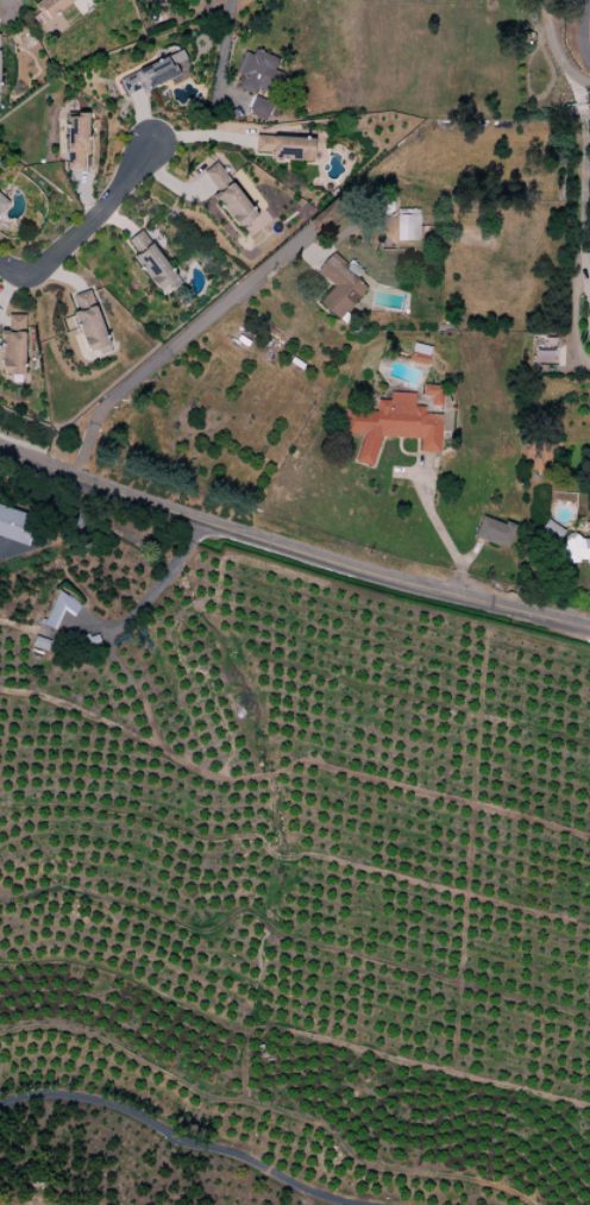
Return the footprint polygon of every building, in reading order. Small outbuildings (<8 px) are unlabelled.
[(34,5),(48,23),(75,0),(41,0),(34,5)] [(256,50),(253,56),(245,52),(236,73),(244,77),(239,89),(255,95),(258,87),(269,92),(280,59),(256,50)] [(120,80),(128,95),(142,89),(144,94),(150,92),(149,90),(181,74),(175,64),(171,67),(167,57),(120,80)] [(271,104),(254,96),(247,113),(264,120),(271,104)] [(68,170),(83,171),(83,156),(89,156),(88,113),(68,113),(68,170)] [(257,136),(256,152),(271,153),(271,159),(313,163),(315,139),(257,136)] [(216,163),(205,172),(220,193),(212,197),(238,231),(258,216),(216,163)] [(11,203),(0,194),(0,214),(11,203)] [(397,215),(398,241),(420,240),(420,215),(397,215)] [(143,232),(128,243),(136,257),(134,259),(161,291),(178,277),(143,232)] [(334,253),(319,271),(335,287),(320,303),(340,320),(368,288),(349,270),(350,268),(334,253)] [(90,290),(74,296),(81,312),(74,314),(89,353),(111,345),(90,290)] [(2,331),(1,339),(4,339),(1,374),(24,375),(26,332),(2,331)] [(553,338),(545,338),(545,347),(534,347),(533,363),(552,363),(553,338)] [(412,353),(409,362),(427,365),(429,357),(412,353)] [(423,384),(422,395),(432,396),(432,406),(440,407),(442,387),(423,384)] [(346,410),(346,433),(365,435),(357,463),(372,467),(382,437),(421,439),(420,452),(440,453),(442,415),(426,414),(425,407),(415,407),(416,394),(391,394),(390,401),(378,401),(377,413),(346,410)] [(29,547),(38,519),(0,505),(0,537),(29,547)] [(483,517),(476,539),(506,551),(507,546),(509,547),(516,526),(507,522),(504,526),(483,517)] [(582,540),(589,541),(589,564),(588,564),(586,560),(578,560),(578,564),(571,564),(565,544),(559,544),(540,533),(547,520),(567,535),(582,540)] [(59,591),(45,626),(57,632),(65,611),(74,617),(82,607),(59,591)]
